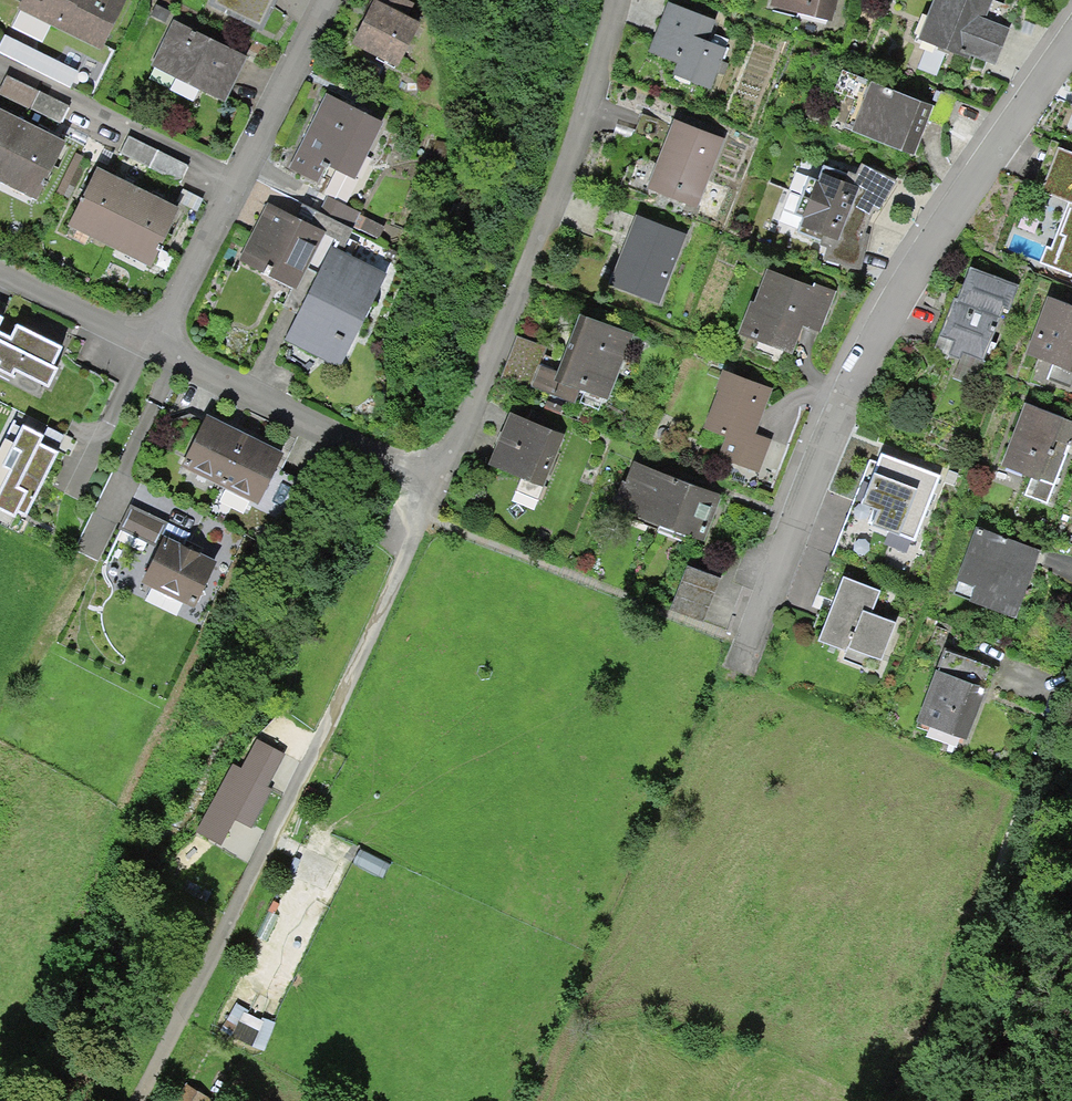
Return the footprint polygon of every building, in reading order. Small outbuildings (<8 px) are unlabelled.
[(110,50),(135,1),(134,0),(31,0),(27,7),(110,50)] [(268,27),(283,0),(224,0),(222,3),(268,27)] [(409,71),(429,32),(401,17),(410,0),(382,0),(358,45),(409,71)] [(833,23),(838,0),(777,0),(774,10),(833,23)] [(984,0),(940,0),(924,38),(1000,69),(1014,35),(986,24),(995,4),(984,0)] [(676,81),(712,95),(728,52),(705,43),(713,21),(668,4),(650,52),(683,64),(676,81)] [(158,60),(231,97),(252,58),(178,20),(158,60)] [(71,104),(9,76),(1,90),(63,119),(71,104)] [(859,129),(914,149),(930,106),(874,86),(859,129)] [(331,162),(361,178),(388,127),(329,96),(292,167),(320,182),(331,162)] [(73,143),(0,105),(0,180),(43,202),(73,143)] [(655,183),(699,201),(723,142),(679,125),(655,183)] [(189,170),(131,141),(123,155),(181,185),(189,170)] [(1071,207),(1047,265),(1071,276),(1071,154),(1061,149),(1042,196),(1071,207)] [(824,166),(810,199),(868,223),(874,210),(877,212),(897,180),(861,163),(855,176),(824,166)] [(168,267),(196,214),(106,168),(79,221),(168,267)] [(868,223),(810,199),(797,232),(820,240),(818,246),(826,248),(823,261),(862,270),(869,233),(866,233),(868,223)] [(300,289),(328,236),(274,208),(246,262),(300,289)] [(662,306),(687,240),(641,223),(616,288),(662,306)] [(393,279),(335,249),(288,340),(346,370),(393,279)] [(962,306),(955,304),(936,351),(983,370),(1016,289),(976,272),(962,306)] [(835,300),(772,276),(750,334),(803,354),(812,331),(822,335),(835,300)] [(1051,302),(1027,359),(1071,378),(1071,311),(1051,302)] [(58,394),(71,369),(64,365),(73,348),(28,324),(22,336),(7,328),(13,317),(0,311),(0,364),(58,394)] [(579,389),(607,400),(632,335),(580,315),(558,371),(541,364),(532,388),(574,403),(579,389)] [(530,388),(546,347),(517,337),(502,377),(530,388)] [(723,462),(758,474),(769,441),(759,438),(774,393),(727,378),(710,430),(731,436),(723,462)] [(1028,409),(1000,476),(1045,495),(1071,430),(1071,427),(1028,409)] [(0,463),(0,503),(33,520),(76,437),(27,411),(0,463)] [(493,467),(544,489),(567,438),(516,415),(493,467)] [(294,461),(214,420),(193,462),(272,503),(294,461)] [(945,471),(880,445),(856,503),(871,509),(861,532),(911,552),(945,471)] [(633,461),(615,508),(703,542),(721,495),(633,461)] [(167,523),(130,505),(118,529),(156,547),(167,523)] [(1032,554),(973,530),(948,590),(1007,614),(1032,554)] [(217,561),(164,536),(142,583),(194,607),(217,561)] [(744,587),(688,565),(670,610),(726,631),(744,587)] [(880,591),(848,577),(822,640),(846,650),(842,659),(876,673),(895,625),(870,614),(880,591)] [(979,666),(945,652),(915,726),(949,740),(979,666)] [(245,758),(239,755),(196,839),(221,851),(234,827),(251,836),(297,747),(261,728),(245,758)] [(220,1030),(232,1038),(252,1047),(252,1048),(266,1052),(276,1023),(262,1018),(261,1020),(247,1014),(249,1012),(237,1004),(220,1030)] [(176,1100),(212,1100),(213,1100),(186,1084),(176,1100)]
